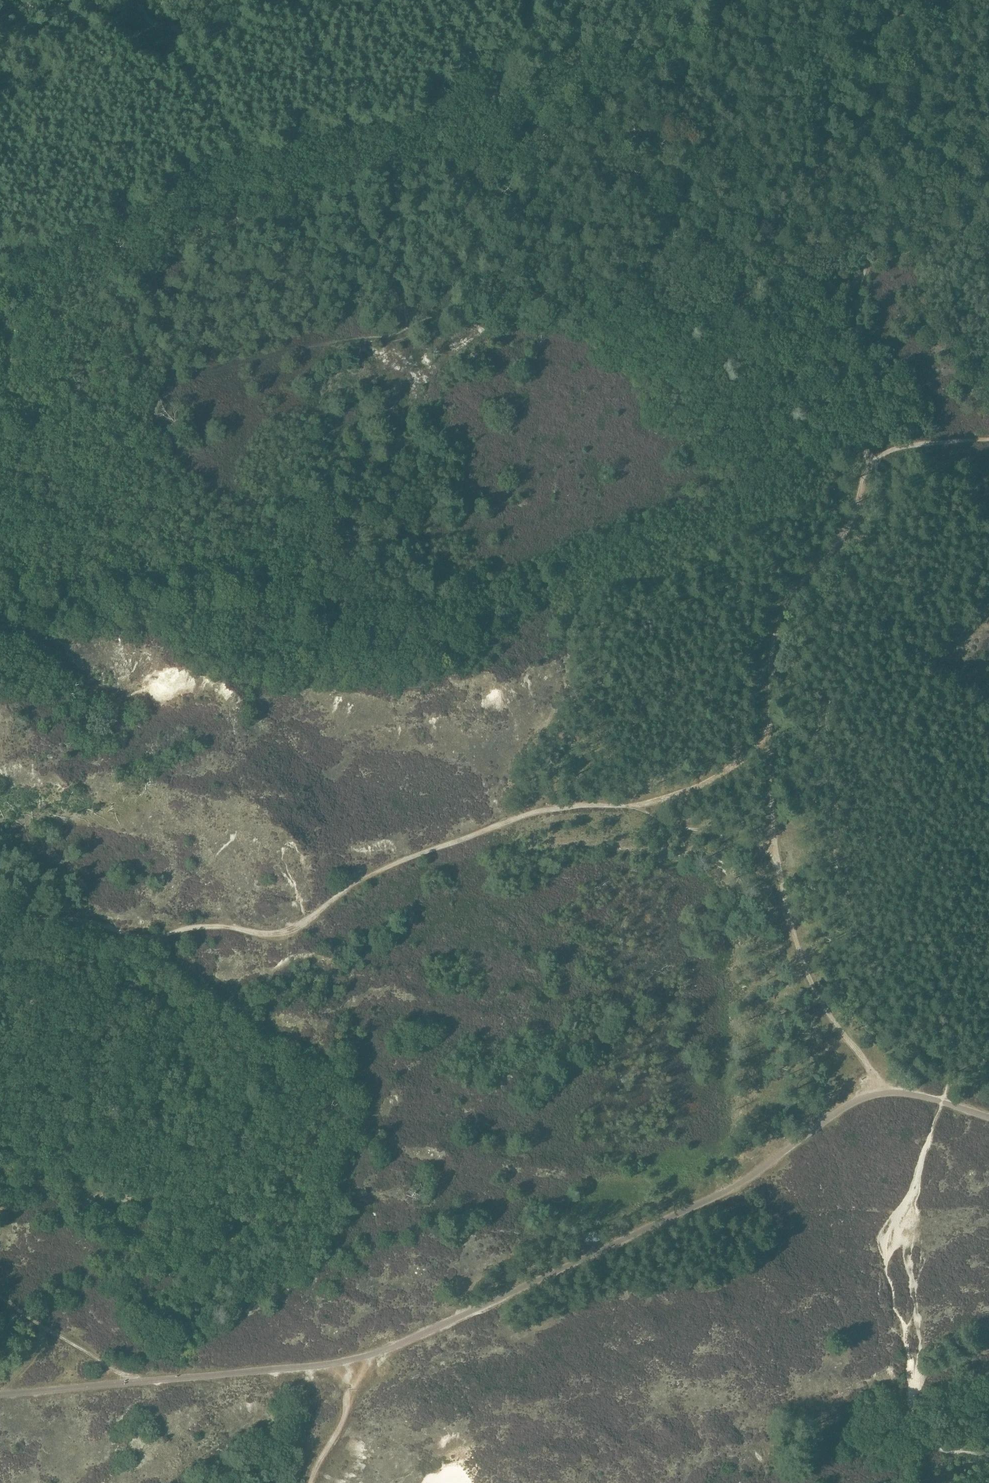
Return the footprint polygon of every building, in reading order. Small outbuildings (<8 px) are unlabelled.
[(584,1235),(588,1245),(600,1240),(595,1230),(584,1235)]
